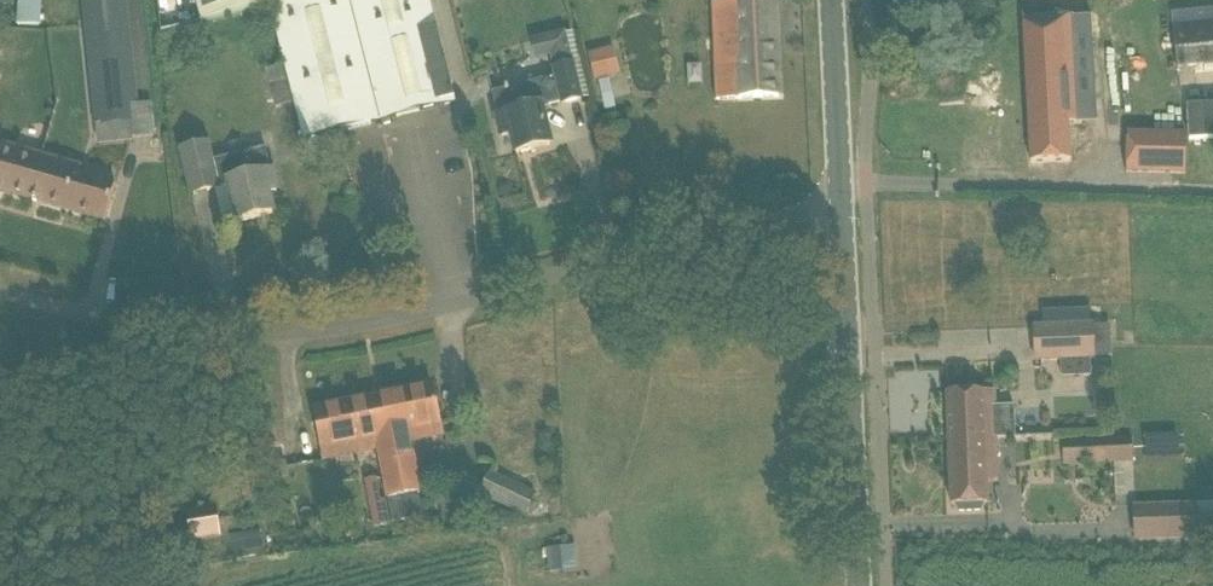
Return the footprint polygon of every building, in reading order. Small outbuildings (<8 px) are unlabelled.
[(34,29),(38,0),(15,0),(11,26),(34,29)] [(132,140),(155,138),(152,104),(137,106),(126,0),(82,0),(95,126),(130,122),(132,140)] [(199,24),(272,7),(286,67),(266,72),(274,109),(295,104),(304,140),(455,104),(436,29),(429,0),(194,0),(199,24)] [(736,67),(738,100),(779,98),(778,74),(773,1),(712,4),(716,68),(736,67)] [(1024,20),(1032,162),(1069,161),(1067,124),(1081,123),(1080,102),(1076,103),(1071,18),(1024,20)] [(1172,27),(1177,71),(1212,67),(1212,23),(1172,27)] [(530,42),(534,60),(571,51),(566,33),(530,42)] [(611,49),(588,55),(594,78),(595,80),(595,81),(618,75),(611,49)] [(556,77),(492,93),(502,137),(512,135),(517,155),(550,147),(541,108),(562,103),(563,105),(581,101),(576,77),(573,65),(571,51),(551,56),(554,70),(556,77)] [(1128,131),(1128,170),(1186,173),(1186,132),(1128,131)] [(229,184),(239,223),(272,215),(268,195),(277,192),(266,148),(213,161),(209,143),(181,150),(192,196),(218,190),(218,187),(229,184)] [(105,222),(116,185),(80,174),(81,168),(0,145),(0,192),(105,222)] [(1005,201),(992,202),(992,214),(1006,213),(1005,201)] [(808,247),(794,247),(793,259),(808,260),(808,247)] [(1087,309),(1039,311),(1040,324),(1087,321),(1087,309)] [(1090,327),(1034,328),(1035,361),(1095,359),(1095,358),(1094,327),(1094,326),(1090,327)] [(1134,334),(1127,335),(1127,347),(1135,346),(1134,334)] [(1058,361),(1058,376),(1088,375),(1088,360),(1058,361)] [(432,387),(314,410),(319,434),(322,450),(377,440),(380,452),(389,500),(394,524),(422,518),(418,494),(420,493),(410,446),(408,433),(440,427),(437,411),(432,387)] [(947,395),(949,442),(996,440),(1014,439),(1013,406),(995,407),(994,393),(947,395)] [(1062,442),(1064,468),(1070,467),(1069,462),(1084,460),(1085,466),(1119,465),(1119,462),(1125,462),(1125,464),(1132,464),(1131,438),(1113,438),(1062,442)] [(996,440),(949,442),(951,505),(956,505),(956,508),(959,512),(980,512),(983,507),(983,504),(987,504),(987,481),(998,481),(996,440)] [(480,497),(524,518),(535,496),(491,475),(480,497)] [(1134,543),(1198,540),(1198,538),(1212,537),(1212,507),(1197,508),(1196,504),(1133,507),(1134,543)] [(186,513),(191,542),(220,537),(215,508),(186,513)] [(560,548),(546,549),(549,573),(563,572),(560,548)]
